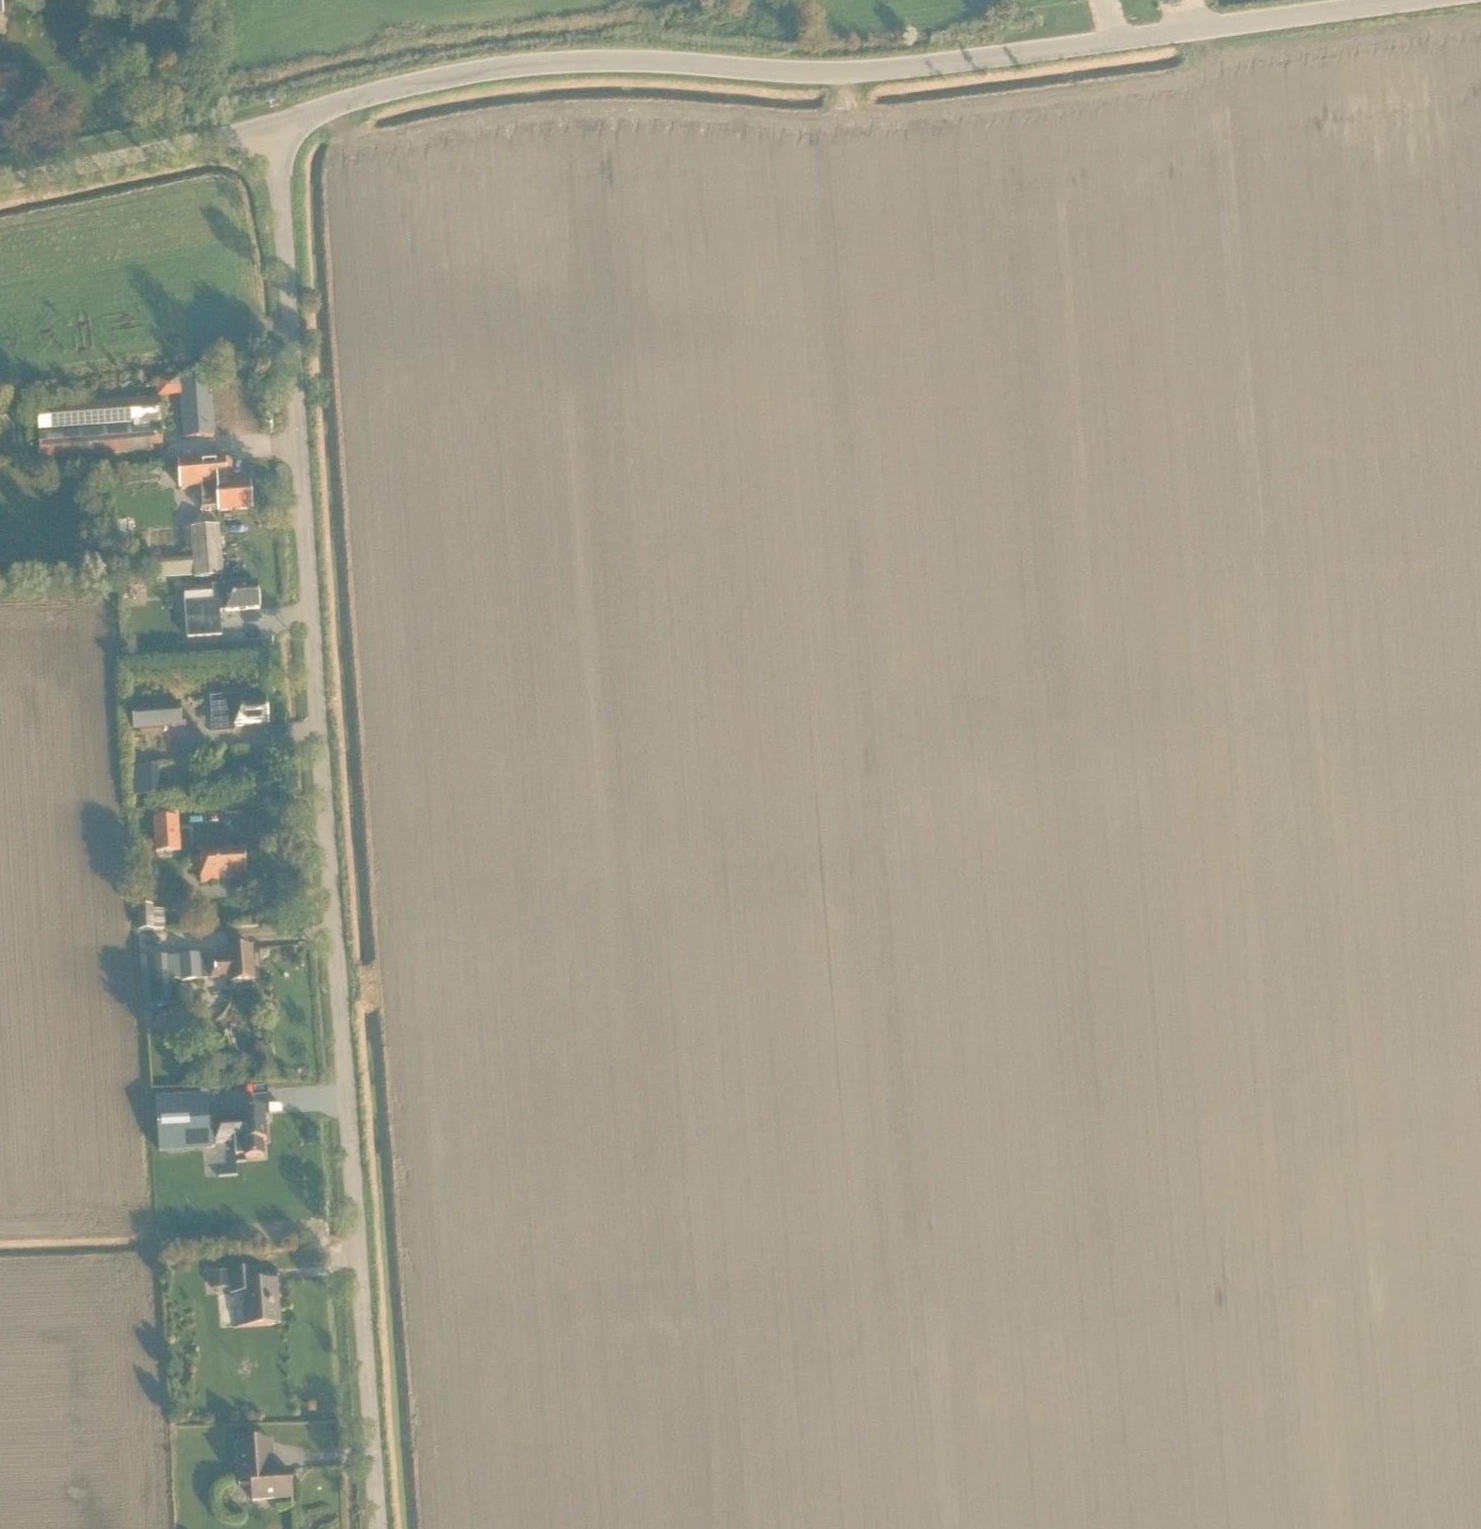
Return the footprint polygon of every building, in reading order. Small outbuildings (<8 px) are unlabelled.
[(20,99),(18,70),(0,72),(0,101),(20,99)] [(216,436),(213,398),(204,399),(202,379),(181,381),(186,438),(216,436)] [(163,449),(159,398),(38,406),(42,458),(163,449)] [(228,485),(227,467),(226,458),(178,462),(180,488),(199,486),(201,512),(219,511),(219,512),(253,509),(251,483),(228,485)] [(195,579),(223,577),(220,527),(192,529),(194,558),(195,577),(195,579)] [(195,577),(194,558),(154,561),(156,580),(195,577)] [(258,583),(212,586),(184,588),(186,604),(188,638),(223,636),(221,612),(260,609),(258,583)] [(235,732),(235,728),(269,725),(267,699),(233,702),(233,697),(213,698),(214,718),(212,718),(213,734),(235,732)] [(134,731),(183,728),(181,702),(132,706),(134,731)] [(137,768),(138,796),(163,795),(162,767),(137,768)] [(153,812),(156,853),(181,851),(178,810),(153,812)] [(219,879),(248,877),(246,851),(234,851),(233,848),(199,850),(200,861),(191,861),(191,869),(200,868),(202,883),(219,882),(219,879)] [(138,907),(140,931),(166,929),(165,910),(153,911),(153,906),(138,907)] [(183,982),(212,979),(231,978),(232,984),(256,982),(253,948),(229,950),(230,959),(200,961),(200,955),(180,956),(180,957),(167,958),(143,960),(146,1008),(171,1006),(169,980),(183,979),(183,982)] [(242,1110),(243,1117),(180,1121),(179,1105),(154,1107),(157,1146),(168,1145),(168,1147),(231,1142),(232,1156),(242,1155),(242,1158),(265,1156),(263,1141),(267,1140),(265,1109),(242,1110)] [(210,1174),(226,1174),(225,1160),(218,1161),(217,1145),(209,1145),(210,1174)] [(257,1284),(256,1270),(230,1272),(232,1294),(244,1293),(246,1327),(281,1325),(278,1283),(257,1284)] [(229,1288),(228,1272),(213,1274),(214,1289),(229,1288)] [(266,1473),(265,1457),(264,1442),(237,1444),(240,1486),(252,1485),(253,1501),(293,1498),(291,1471),(266,1473)]
